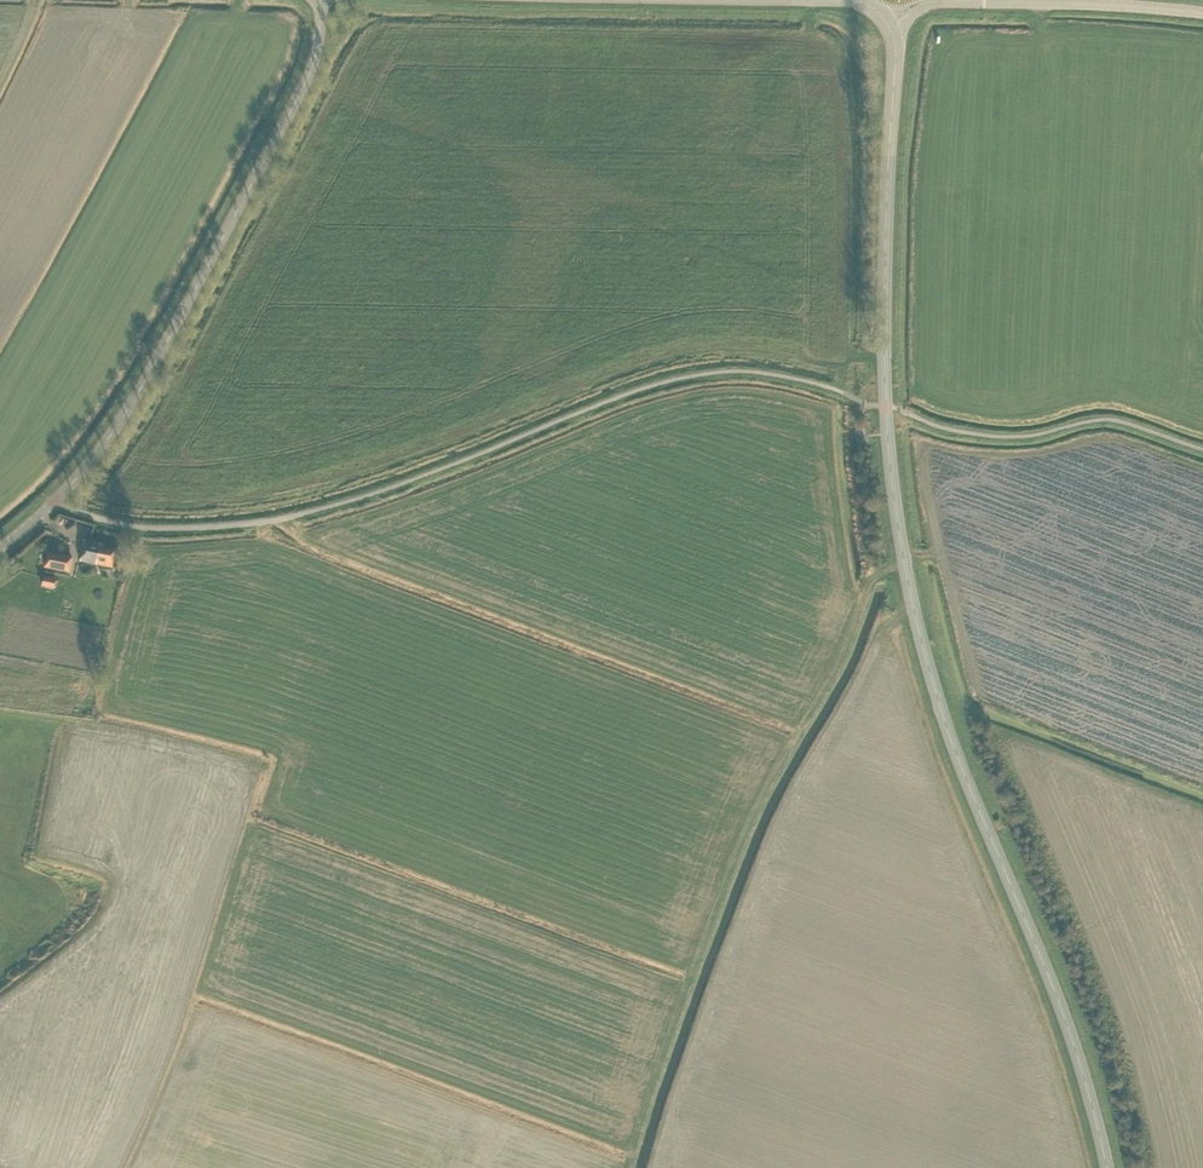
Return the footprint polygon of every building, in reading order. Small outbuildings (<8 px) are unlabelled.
[(80,560),(112,567),(116,549),(105,547),(105,544),(85,540),(80,560)] [(46,566),(70,571),(72,557),(48,553),(46,566)] [(44,575),(43,586),(56,587),(57,577),(44,575)]
